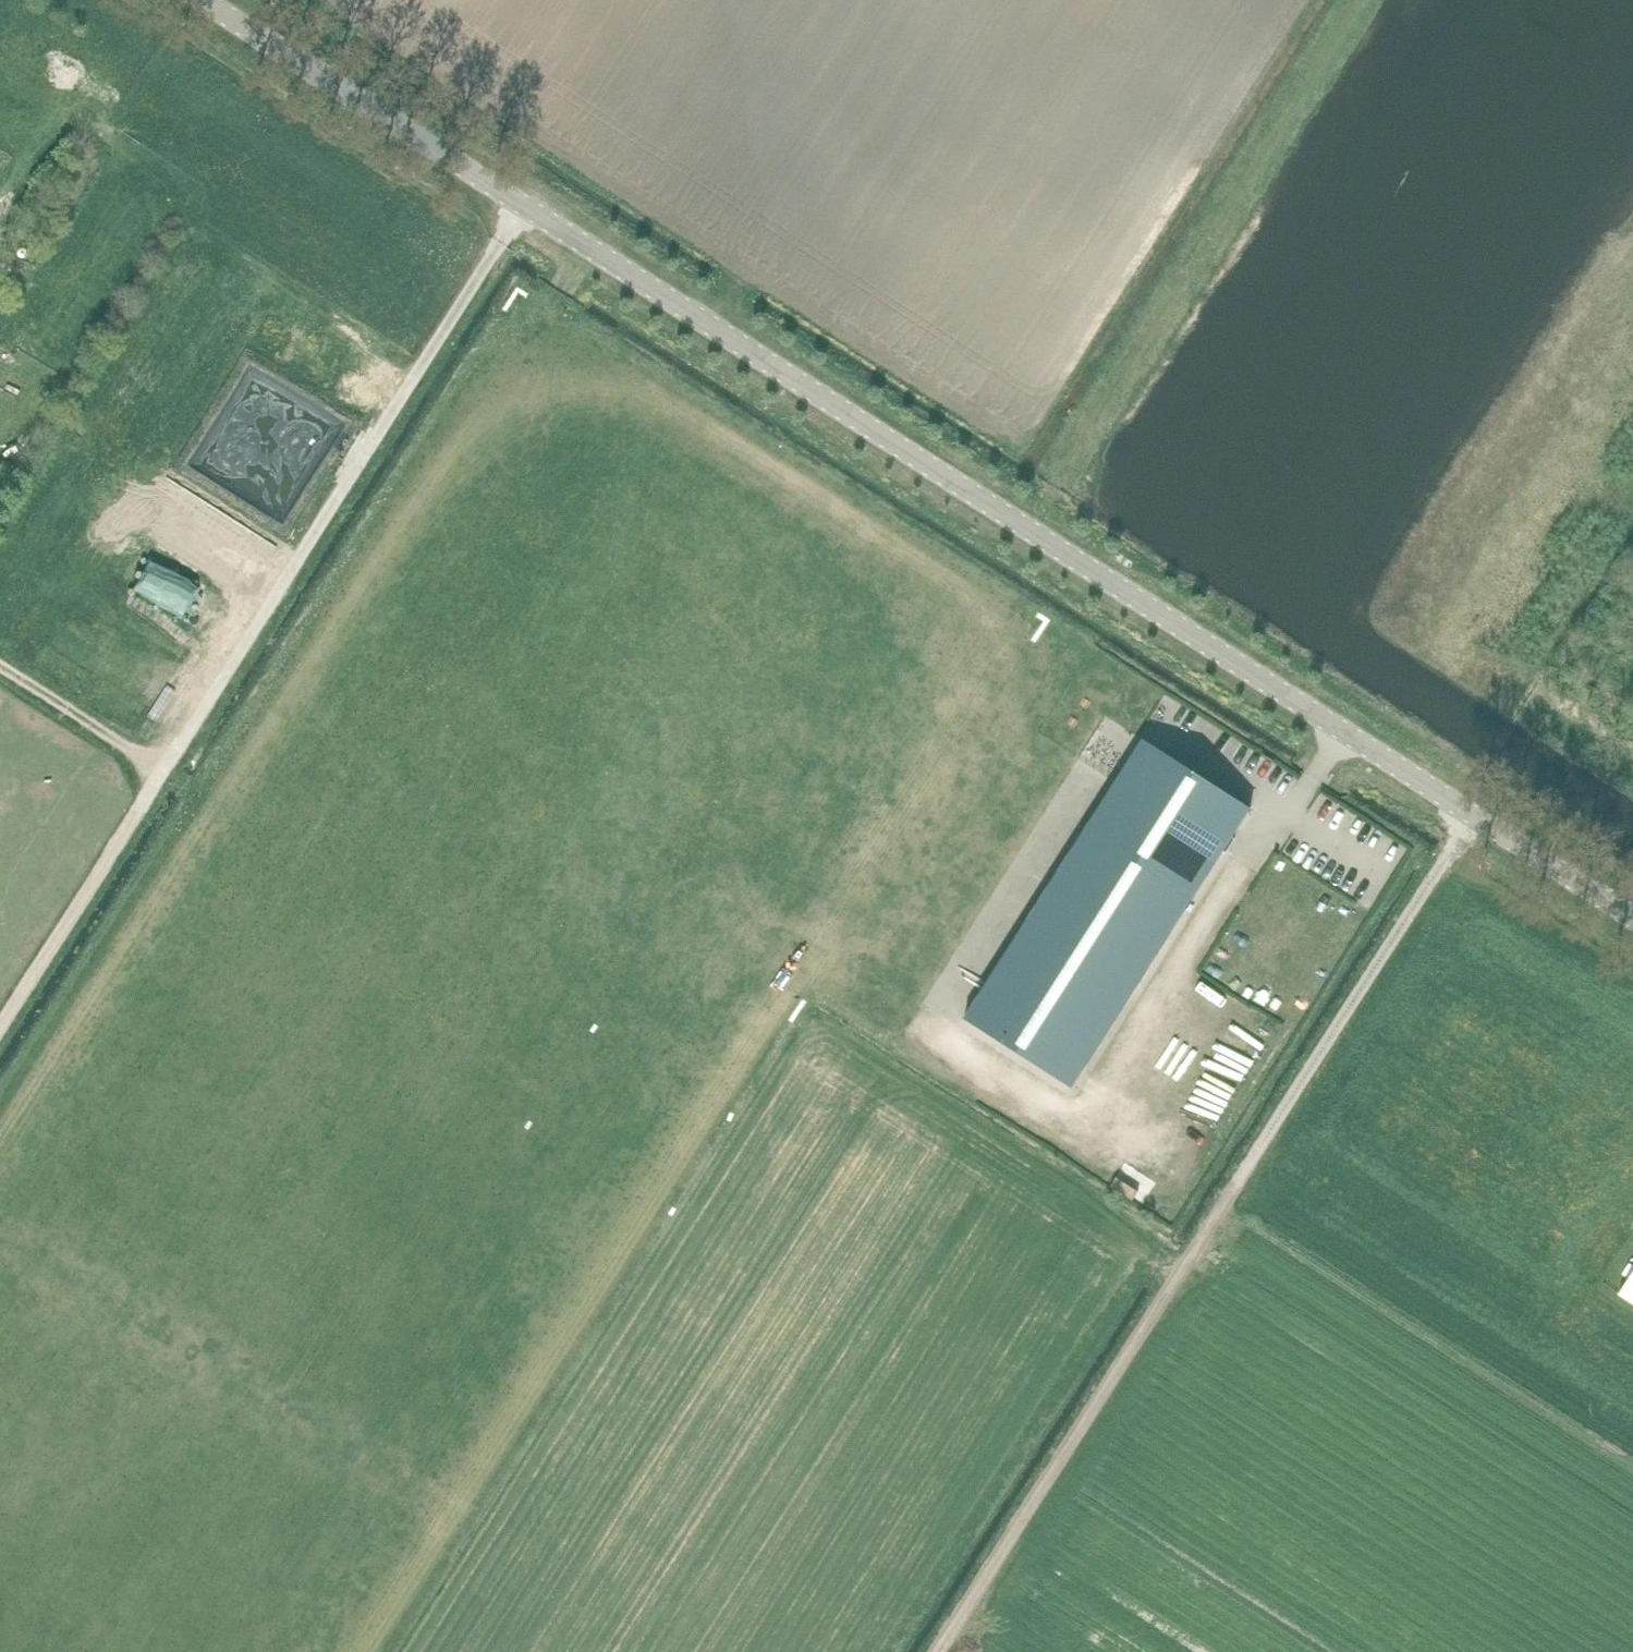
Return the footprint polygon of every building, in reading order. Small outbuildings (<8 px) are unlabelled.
[(969,1019),(1076,1087),(1251,810),(1144,743),(1118,785),(969,1019)] [(1620,1294),(1632,1303),(1632,1273),(1620,1294)]
